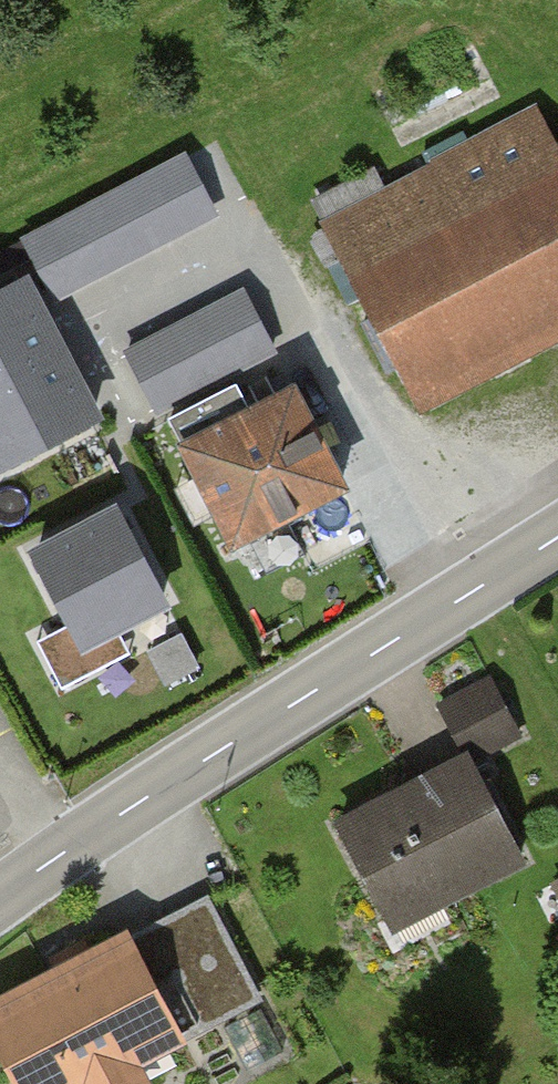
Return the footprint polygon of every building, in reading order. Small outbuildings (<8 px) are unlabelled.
[(546,146),(529,115),(381,192),(372,175),(320,202),(413,381),(557,305),(557,140),(546,146)] [(213,215),(184,158),(24,240),(53,297),(213,215)] [(20,281),(0,291),(0,468),(92,420),(20,281)] [(272,349),(242,293),(129,352),(159,408),(272,349)] [(341,485),(292,390),(249,413),(235,386),(170,421),(233,541),(341,485)] [(162,597),(118,513),(35,557),(80,641),(162,597)] [(196,666),(181,636),(150,651),(165,681),(196,666)] [(519,737),(487,679),(436,706),(460,751),(323,825),(381,931),(518,857),(468,765),(519,737)] [(0,1005),(0,1028),(29,1083),(71,1083),(253,991),(206,899),(0,1005)] [(283,1052),(260,1008),(224,1027),(246,1071),(283,1052)]
